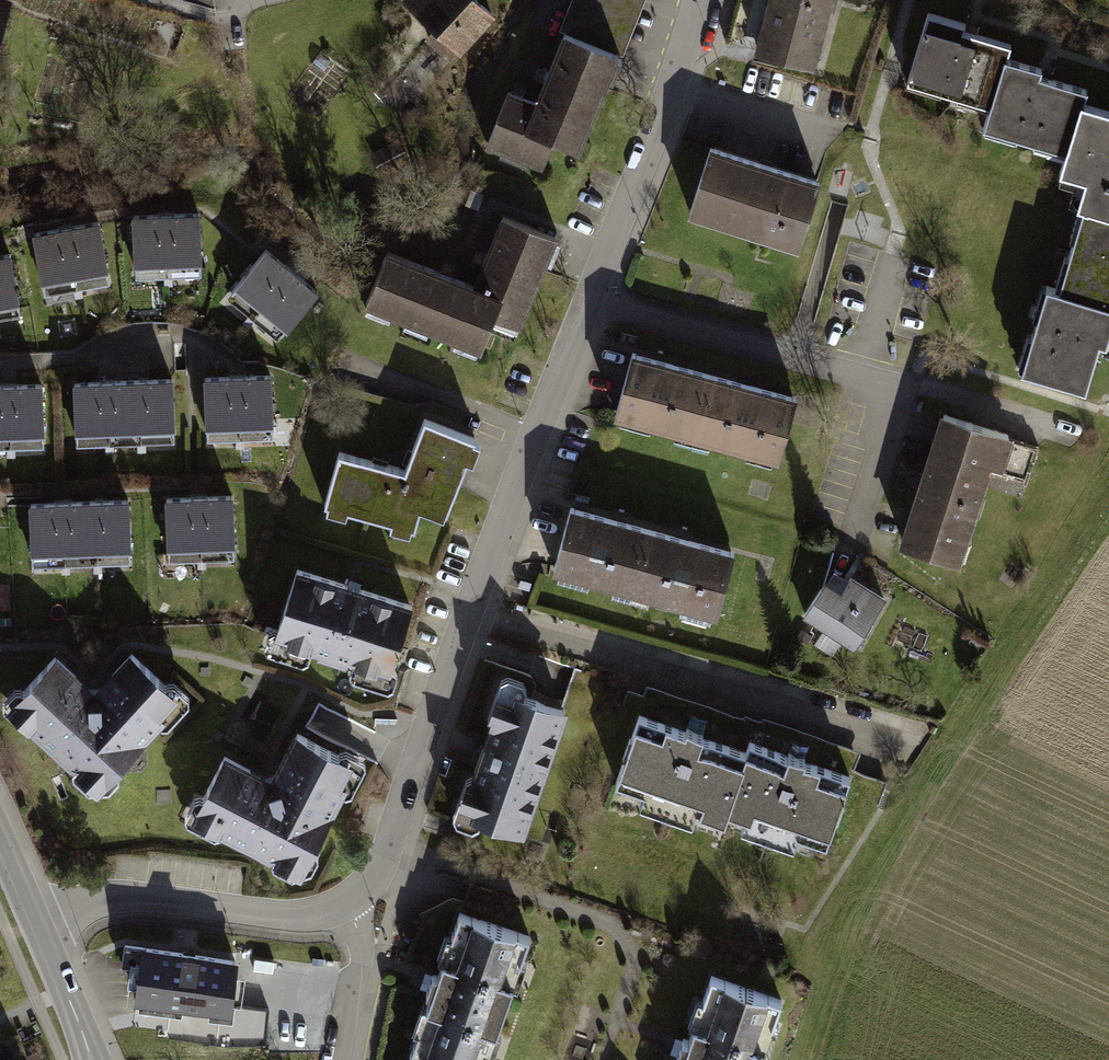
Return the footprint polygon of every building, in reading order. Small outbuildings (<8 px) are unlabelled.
[(462,54),(496,13),(481,0),(402,0),(400,3),(430,29),(425,35),(451,57),(457,50),(462,54)] [(559,29),(562,30),(618,53),(622,55),(645,0),(571,0),(559,29)] [(758,47),(819,64),(837,0),(772,0),(758,47)] [(928,14),(905,88),(988,114),(1005,59),(1009,46),(965,32),(966,26),(928,14)] [(508,88),(484,145),(543,170),(554,144),(576,154),(618,53),(562,30),(543,75),(533,99),(518,92),(508,88)] [(988,114),(983,130),(1067,156),(1083,102),(1086,91),(1040,77),(1042,70),(1005,59),(988,114)] [(1063,172),(1088,179),(1081,205),(1085,206),(1108,212),(1108,109),(1083,102),(1067,156),(1063,172)] [(714,142),(691,211),(804,248),(827,178),(771,160),(714,142)] [(1064,286),(1108,298),(1108,212),(1085,206),(1064,286)] [(133,211),(135,273),(203,270),(201,208),(170,209),(161,210),(133,211)] [(393,247),(369,303),(484,350),(498,318),(523,328),(563,231),(508,208),(487,260),(478,281),(448,269),(393,247)] [(34,229),(45,292),(113,280),(102,217),(70,223),(61,225),(34,229)] [(269,246),(229,294),(280,337),(320,288),(297,269),(290,263),(269,246)] [(23,311),(12,249),(0,251),(0,315),(23,311)] [(1022,369),(1088,386),(1101,339),(1108,341),(1108,336),(1108,298),(1064,286),(1046,281),(1022,369)] [(631,346),(611,417),(776,464),(797,394),(751,381),(685,362),(631,346)] [(206,374),(209,438),(277,435),(274,371),(241,372),(233,372),(206,374)] [(76,380),(78,443),(176,439),(174,376),(143,377),(110,379),(103,379),(76,380)] [(44,444),(42,381),(12,382),(5,382),(0,382),(0,445),(44,444)] [(902,542),(963,561),(996,459),(1011,464),(1024,427),(947,402),(902,542)] [(341,453),(327,503),(331,505),(329,512),(346,517),(349,510),(394,523),(391,529),(410,536),(413,527),(416,528),(422,509),(446,518),(469,458),(476,461),(484,444),(477,442),(479,438),(427,419),(412,461),(408,473),(341,453)] [(166,494),(169,558),(238,555),(235,491),(203,493),(195,493),(166,494)] [(30,500),(33,563),(132,559),(130,496),(100,497),(66,499),(58,499),(30,500)] [(571,505),(551,574),(714,619),(733,550),(687,537),(625,520),(571,505)] [(841,561),(807,608),(863,647),(896,600),(841,561)] [(296,569),(274,640),(391,676),(413,605),(296,569)] [(98,689),(59,653),(8,709),(102,794),(186,702),(131,652),(98,689)] [(474,752),(452,804),(521,832),(572,708),(503,680),(474,752)] [(695,738),(643,720),(618,791),(723,829),(734,797),(749,757),(695,738)] [(225,755),(192,821),(306,876),(361,763),(295,731),(271,778),(225,755)] [(836,834),(856,778),(809,761),(754,742),(749,757),(734,797),(836,834)] [(406,1056),(417,1059),(489,1059),(533,937),(459,911),(432,985),(406,1056)] [(146,942),(138,1003),(232,1016),(240,954),(146,942)] [(683,1059),(762,1059),(785,997),(715,971),(686,1052),(683,1059)]
